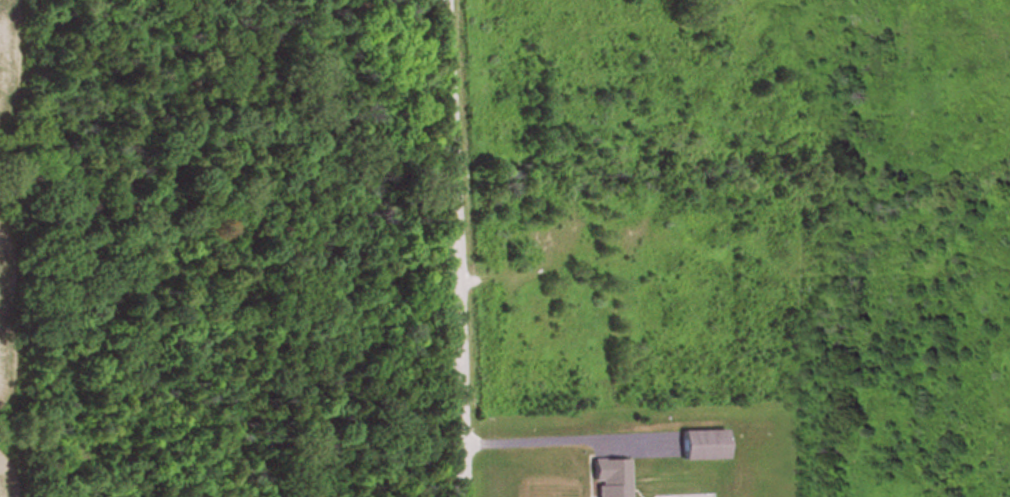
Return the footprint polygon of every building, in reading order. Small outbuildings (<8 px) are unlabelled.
[(728,432),(685,432),(685,461),(728,461),(728,432)] [(595,461),(595,496),(632,496),(631,461),(595,461)]
